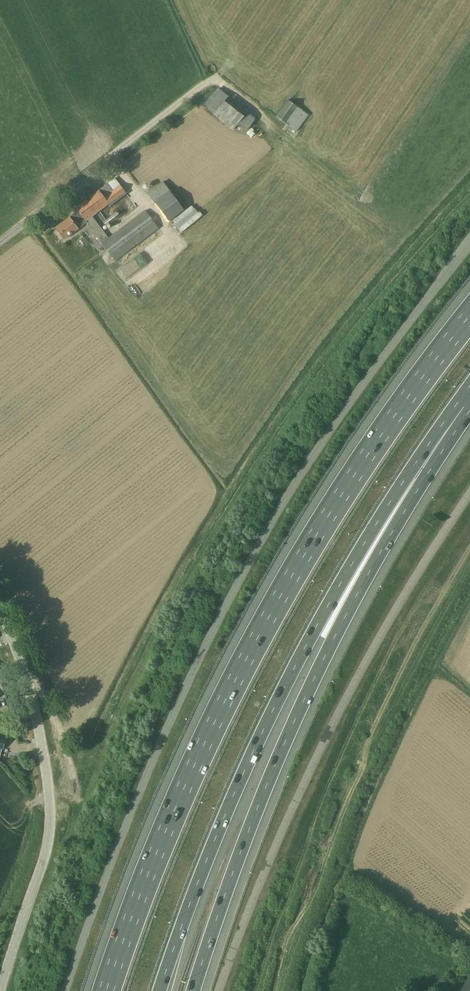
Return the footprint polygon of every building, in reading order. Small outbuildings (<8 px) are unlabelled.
[(202,105),(233,129),(236,126),(244,132),(256,117),(216,87),(202,105)] [(308,115),(288,100),(276,117),(296,131),(308,115)] [(155,204),(170,192),(162,182),(147,194),(151,198),(155,204)] [(104,197),(99,190),(75,208),(78,211),(69,218),(55,228),(64,240),(86,223),(115,261),(158,228),(145,211),(108,238),(92,217),(108,204),(110,206),(127,194),(120,185),(104,197)] [(171,220),(181,233),(202,216),(192,204),(171,220)] [(456,990),(469,990),(469,976),(456,990)]
